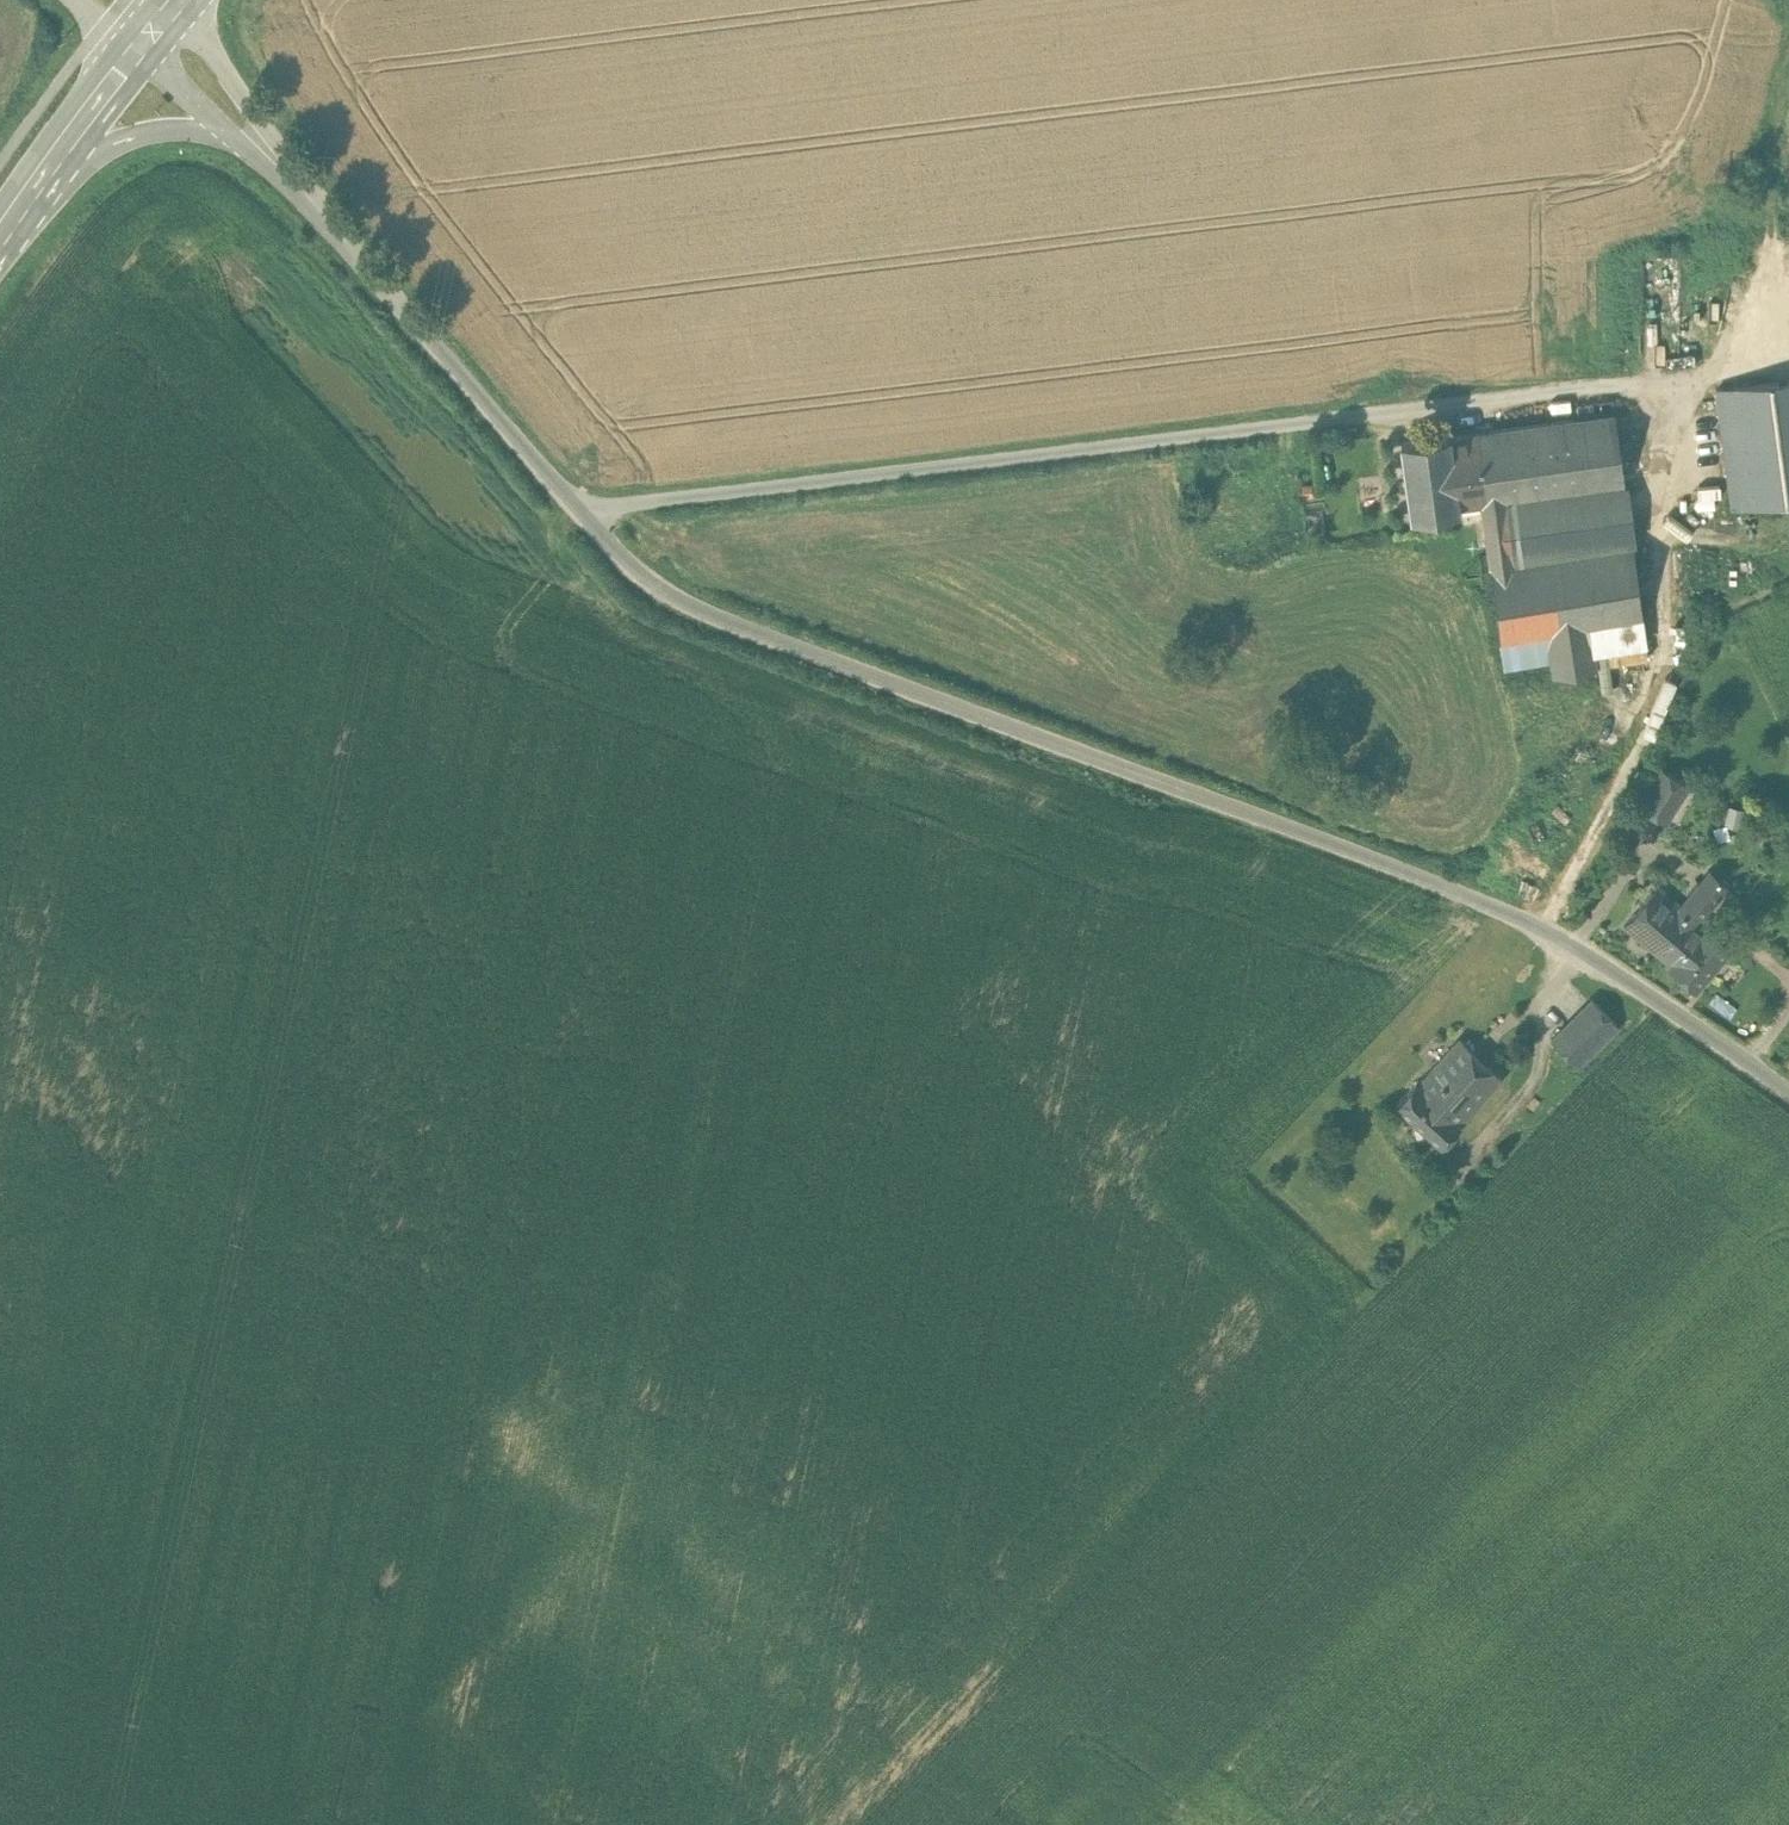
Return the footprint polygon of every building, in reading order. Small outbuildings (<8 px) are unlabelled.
[(1717,387),(1733,505),(1788,497),(1788,377),(1717,387)] [(1617,406),(1448,430),(1459,502),(1480,499),(1507,495),(1628,478),(1617,406)] [(1448,429),(1399,436),(1410,511),(1459,503),(1459,502),(1448,430),(1448,429)] [(1507,495),(1516,556),(1634,540),(1628,478),(1507,495)] [(1634,540),(1516,556),(1507,495),(1480,499),(1503,665),(1549,658),(1551,670),(1595,664),(1593,648),(1643,641),(1634,540)] [(1658,735),(1678,677),(1664,672),(1644,730),(1658,735)] [(1690,784),(1660,765),(1637,802),(1667,821),(1690,784)] [(1708,864),(1678,898),(1658,884),(1624,923),(1697,985),(1732,945),(1698,915),(1728,881),(1708,864)] [(1615,1021),(1592,997),(1552,1037),(1575,1060),(1615,1021)] [(1460,1035),(1417,1082),(1416,1081),(1397,1102),(1442,1143),(1461,1122),(1503,1075),(1460,1035)]
